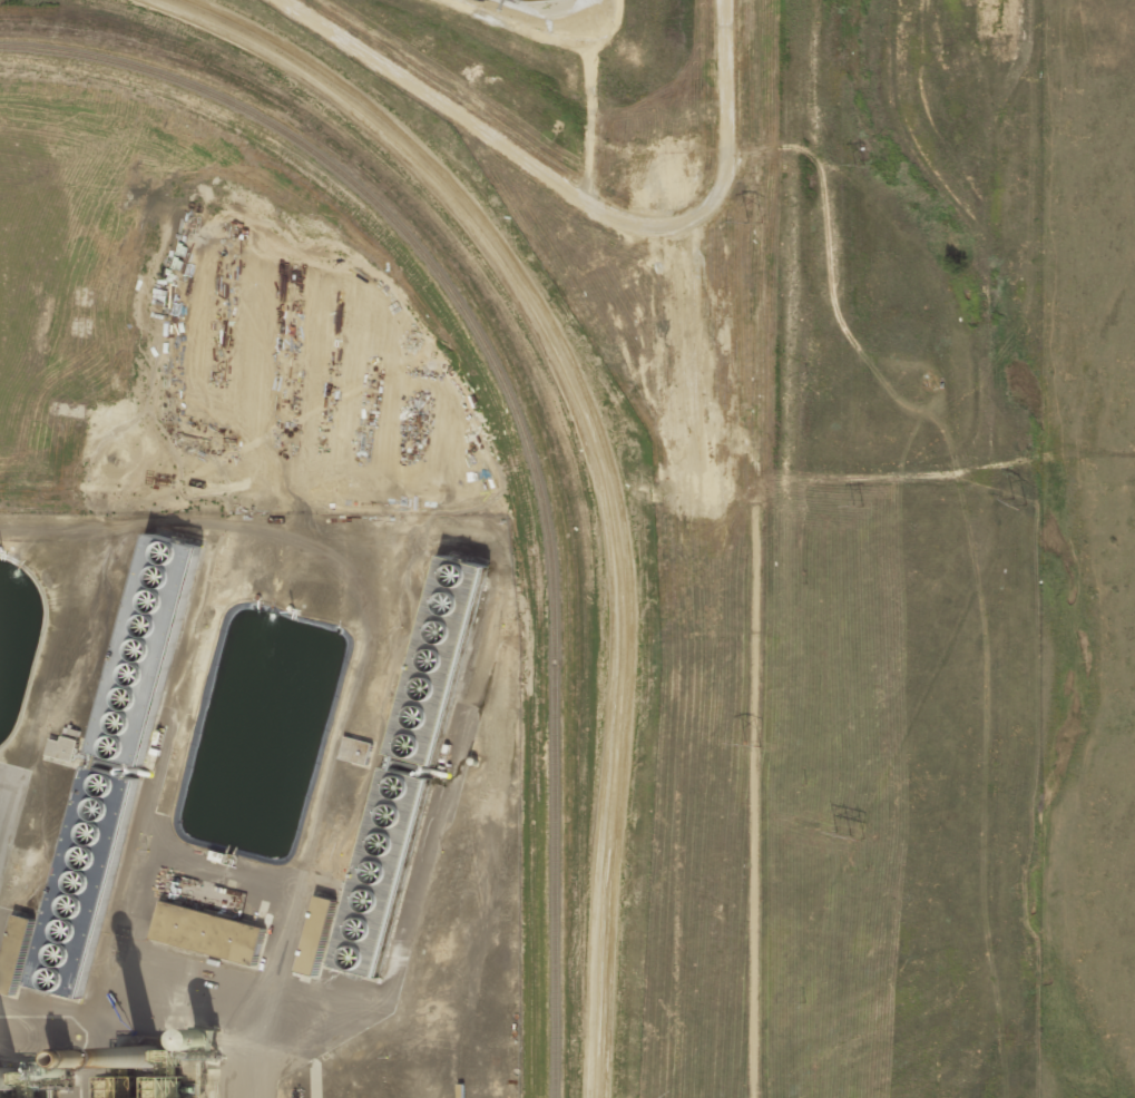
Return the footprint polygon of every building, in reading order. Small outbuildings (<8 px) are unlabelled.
[(78,999),(25,984),(145,530),(198,545),(78,999)] [(325,964),(436,552),(482,565),(371,977),(325,964)] [(47,755),(76,760),(80,729),(65,727),(62,740),(49,738),(47,755)] [(372,742),(345,736),(340,757),(367,764),(372,742)] [(288,971),(311,894),(334,901),(312,979),(288,971)] [(159,941),(172,899),(276,930),(264,971),(159,941)]
